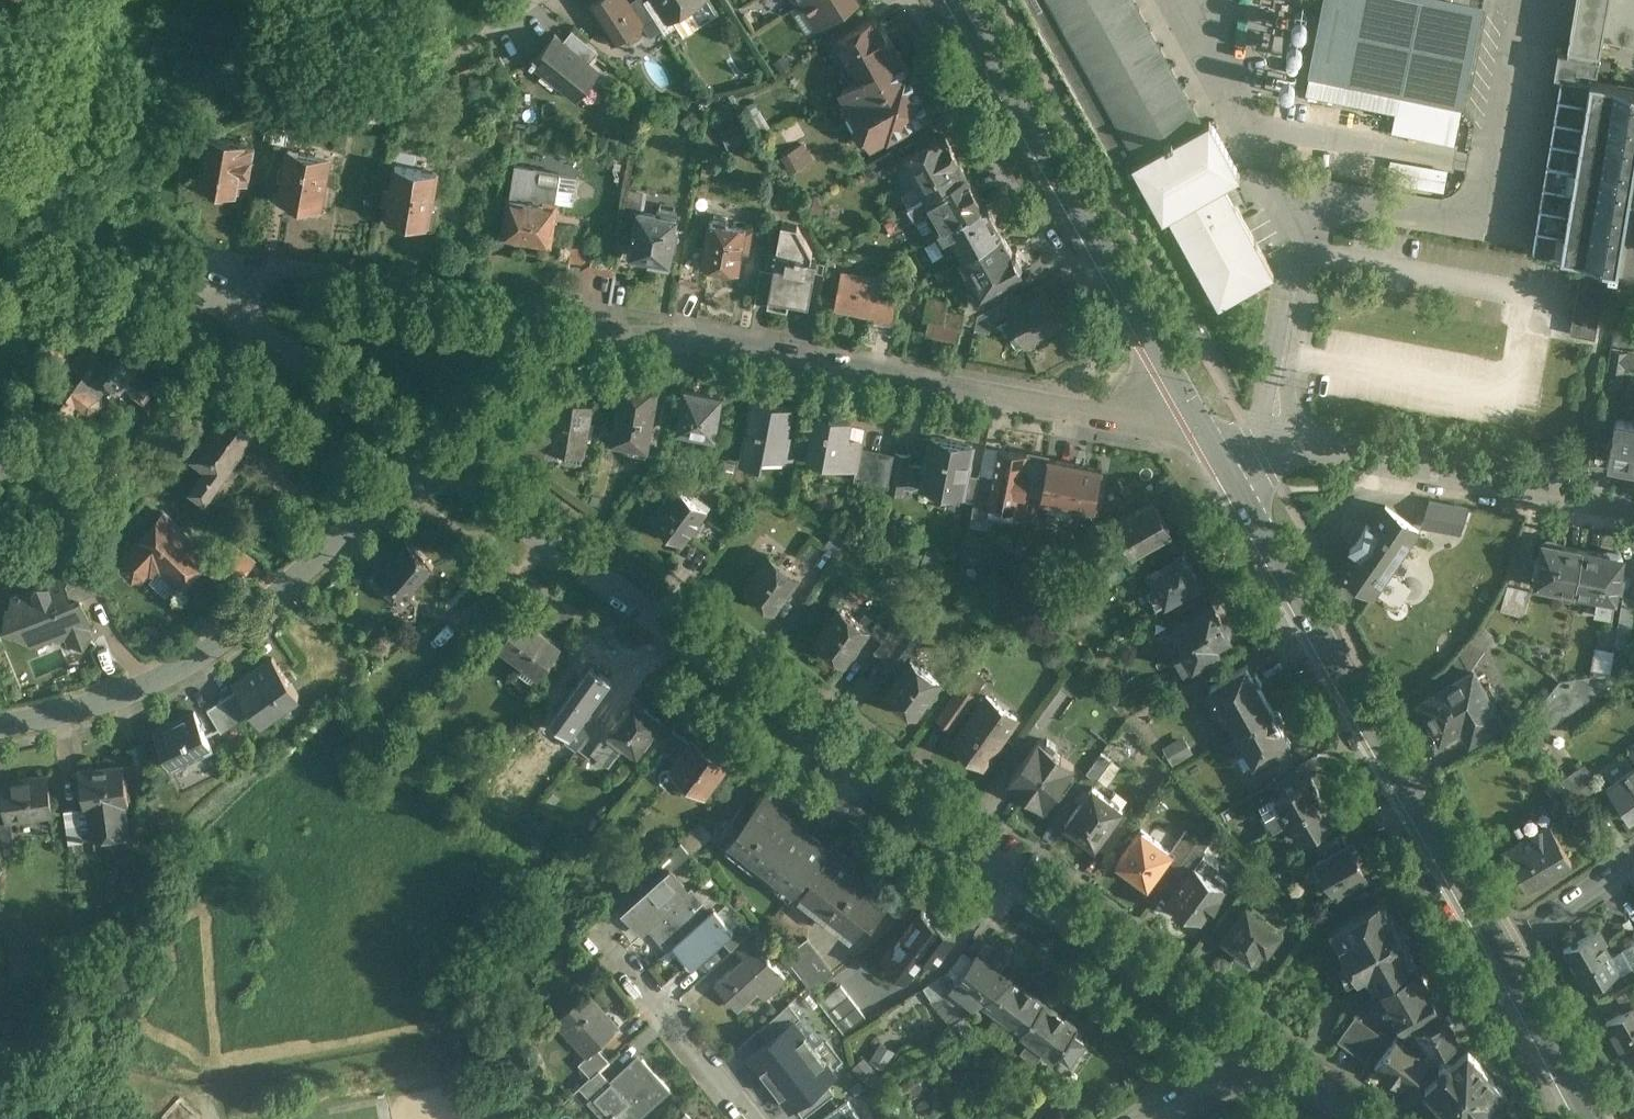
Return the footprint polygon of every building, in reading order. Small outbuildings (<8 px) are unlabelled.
[(628,0),(596,0),(589,5),(597,17),(597,19),(602,27),(604,28),(614,41),(620,37),(630,39),(640,33),(641,25),(640,23),(642,22),(643,21),(629,2),(628,0)] [(629,2),(643,21),(642,22),(651,35),(661,28),(662,27),(644,0),(632,0),(629,2)] [(660,0),(644,0),(662,27),(661,28),(665,33),(677,24),(672,16),(671,17),(660,0)] [(671,17),(672,16),(685,7),(687,0),(660,0),(671,17)] [(821,23),(856,0),(805,0),(821,23)] [(1149,228),(1163,220),(1133,166),(1138,163),(1047,0),(1020,0),(1149,228)] [(1133,0),(1047,0),(1138,163),(1204,126),(1133,0)] [(1439,0),(1325,0),(1311,76),(1308,92),(1398,110),(1401,93),(1461,105),(1480,8),(1439,0)] [(1567,52),(1559,51),(1555,75),(1563,76),(1563,74),(1590,78),(1591,70),(1596,71),(1597,67),(1599,57),(1602,38),(1633,44),(1633,0),(1576,0),(1567,52)] [(874,15),(837,36),(859,75),(858,75),(859,76),(859,77),(900,53),(899,52),(883,22),(879,24),(874,15)] [(1296,16),(1287,59),(1299,61),(1307,18),(1296,16)] [(599,49),(572,29),(564,39),(590,60),(599,49)] [(564,39),(555,32),(536,57),(534,55),(529,60),(577,97),(579,95),(574,92),(594,65),(599,69),(600,68),(590,60),(564,39)] [(900,53),(859,77),(859,76),(842,85),(848,95),(845,97),(847,100),(843,102),(841,109),(848,120),(856,116),(870,141),(871,141),(889,131),(890,133),(933,108),(925,94),(928,81),(915,78),(900,51),(899,52),(900,53)] [(793,93),(799,102),(833,79),(816,54),(775,81),(786,98),(793,93)] [(1611,60),(1599,57),(1597,67),(1609,69),(1611,60)] [(1563,74),(1563,76),(1534,250),(1609,263),(1608,267),(1616,269),(1633,162),(1633,86),(1590,78),(1563,74)] [(1296,78),(1284,76),(1280,95),(1292,97),(1296,78)] [(291,107),(277,105),(271,136),(286,139),(291,107)] [(848,120),(834,128),(824,109),(774,137),(783,153),(803,141),(812,156),(793,168),(809,195),(867,162),(859,148),(870,141),(856,116),(848,120)] [(1138,163),(1133,166),(1163,220),(1224,185),(1240,176),(1210,122),(1204,126),(1138,163)] [(944,131),(904,154),(926,193),(926,194),(967,171),(944,131)] [(255,141),(208,133),(200,177),(239,184),(239,180),(248,181),(250,170),(255,141)] [(803,141),(783,153),(793,168),(812,156),(803,141)] [(330,155),(289,147),(281,191),(286,197),(294,199),(301,195),(322,199),(330,155)] [(867,162),(866,163),(873,175),(900,160),(893,147),(867,162)] [(438,168),(396,162),(387,214),(389,215),(394,222),(402,223),(409,217),(429,220),(433,217),(435,208),(432,204),(438,168)] [(559,183),(536,179),(538,167),(516,163),(505,232),(549,239),(550,236),(553,234),(555,225),(553,222),(559,183)] [(1409,184),(1446,190),(1449,169),(1412,163),(1409,184)] [(967,171),(926,194),(926,193),(909,203),(916,216),(926,210),(929,204),(932,203),(944,224),(984,201),(967,171)] [(1274,274),(1224,185),(1169,217),(1219,305),(1274,274)] [(984,201),(944,224),(940,226),(945,235),(951,231),(964,252),(1002,232),(984,201)] [(658,212),(639,209),(633,243),(631,252),(651,255),(650,262),(669,266),(673,243),(676,243),(679,226),(675,226),(678,210),(659,207),(658,212)] [(753,227),(727,222),(728,214),(715,212),(713,220),(710,220),(705,247),(703,263),(738,268),(742,248),(749,250),(753,227)] [(798,223),(782,220),(778,245),(774,270),(769,295),(773,296),(809,302),(817,258),(812,257),(813,250),(798,223)] [(1002,232),(964,252),(961,253),(982,291),(1022,268),(1021,265),(1023,261),(1017,252),(1012,250),(1002,232)] [(620,240),(594,236),(590,263),(616,268),(620,240)] [(633,243),(620,240),(616,268),(628,270),(631,252),(633,243)] [(695,252),(684,251),(681,269),(682,269),(680,281),(698,283),(701,263),(703,263),(705,247),(696,246),(695,252)] [(774,270),(761,268),(755,301),(771,304),(773,296),(769,295),(774,270)] [(1607,273),(1581,268),(1570,332),(1595,337),(1607,273)] [(902,285),(862,277),(863,274),(843,270),(836,303),(876,311),(876,315),(896,319),(902,285)] [(980,298),(967,293),(967,292),(963,291),(959,309),(965,310),(962,322),(975,324),(978,313),(985,309),(980,298)] [(985,309),(978,313),(975,324),(975,327),(989,329),(991,320),(1007,312),(1025,302),(1019,291),(985,309)] [(1025,302),(1007,312),(1022,339),(1040,329),(1043,334),(1044,334),(1043,332),(1062,322),(1046,291),(1025,302)] [(948,299),(928,294),(924,311),(930,312),(926,331),(959,338),(962,322),(965,310),(959,309),(946,306),(948,299)] [(1627,313),(1618,312),(1616,323),(1625,325),(1627,313)] [(1633,327),(1617,325),(1614,341),(1630,344),(1633,327)] [(134,351),(127,345),(119,346),(96,329),(79,351),(102,368),(105,376),(106,376),(112,381),(121,381),(138,394),(145,408),(147,410),(149,411),(151,410),(154,409),(155,407),(156,405),(155,403),(154,402),(153,400),(151,399),(149,399),(147,394),(160,376),(137,359),(134,351)] [(1626,352),(1613,350),(1613,351),(1607,383),(1620,385),(1626,352)] [(67,368),(41,403),(65,421),(79,401),(87,407),(97,406),(102,398),(100,388),(98,387),(106,376),(105,376),(102,368),(79,351),(72,360),(67,368)] [(658,385),(623,379),(612,440),(647,447),(658,385)] [(721,396),(686,390),(678,429),(714,435),(721,396)] [(592,405),(553,398),(549,420),(545,448),(546,448),(545,454),(552,455),(560,449),(560,446),(583,450),(582,454),(583,454),(592,405)] [(792,409),(753,401),(741,462),(762,466),(764,455),(795,461),(799,437),(787,435),(792,409)] [(254,434),(223,411),(193,452),(208,463),(192,485),(208,496),(210,495),(218,501),(226,490),(223,487),(236,469),(231,466),(254,434)] [(851,420),(816,414),(808,458),(856,468),(862,439),(863,439),(865,428),(850,425),(851,420)] [(1616,416),(1601,414),(1596,440),(1611,442),(1615,418),(1616,416)] [(549,420),(523,415),(518,449),(545,454),(546,448),(545,448),(549,420)] [(1615,418),(1611,442),(1608,461),(1633,466),(1633,422),(1615,418)] [(973,443),(931,436),(925,465),(922,485),(963,492),(964,492),(968,472),(973,443)] [(296,457),(284,448),(276,460),(287,469),(296,457)] [(1048,457),(999,448),(994,473),(989,503),(991,503),(1017,508),(1015,515),(1036,519),(1040,497),(1048,457)] [(894,455),(867,450),(861,478),(888,483),(894,455)] [(911,454),(895,451),(894,455),(888,483),(887,490),(903,493),(905,486),(909,462),(911,454)] [(1102,467),(1048,457),(1040,497),(1095,507),(1102,467)] [(925,465),(909,462),(905,486),(911,488),(922,485),(925,465)] [(994,473),(980,470),(979,475),(980,475),(975,499),(974,499),(972,510),(973,510),(971,523),(986,526),(991,503),(989,503),(994,473)] [(979,475),(968,472),(964,492),(963,492),(962,497),(974,499),(975,499),(980,475),(979,475)] [(677,489),(652,523),(682,545),(707,511),(677,489)] [(1429,496),(1423,523),(1464,532),(1469,505),(1429,496)] [(1153,500),(1115,522),(1132,553),(1171,531),(1168,527),(1169,526),(1156,504),(1155,504),(1153,500)] [(1386,505),(1371,526),(1367,523),(1350,546),(1355,549),(1340,570),(1373,593),(1419,528),(1386,505)] [(210,556),(164,514),(124,558),(122,568),(133,578),(143,575),(150,568),(151,569),(160,569),(161,568),(181,587),(210,556)] [(852,535),(838,529),(824,548),(836,557),(852,535)] [(1559,540),(1548,538),(1546,539),(1544,540),(1544,542),(1543,542),(1540,557),(1536,556),(1533,569),(1538,570),(1535,583),(1561,588),(1560,592),(1575,594),(1583,549),(1563,545),(1563,544),(1562,542),(1561,541),(1559,540)] [(254,562),(229,544),(215,564),(240,582),(254,562)] [(433,567),(407,544),(384,571),(378,566),(367,579),(393,601),(393,602),(404,590),(409,595),(410,594),(433,567)] [(943,556),(926,549),(921,561),(938,568),(943,556)] [(1603,552),(1583,549),(1575,594),(1589,597),(1590,593),(1597,594),(1615,597),(1618,584),(1622,585),(1624,572),(1620,571),(1623,556),(1622,556),(1622,554),(1621,552),(1619,551),(1607,549),(1605,550),(1604,551),(1603,552)] [(1183,551),(1149,571),(1156,584),(1147,589),(1157,606),(1172,598),(1196,584),(1200,582),(1183,551)] [(798,578),(768,556),(744,590),(773,611),(798,578)] [(90,575),(70,560),(57,565),(63,580),(71,601),(79,598),(80,599),(101,590),(90,575)] [(1026,562),(1010,571),(1014,578),(1030,568),(1026,562)] [(165,592),(173,583),(160,570),(151,578),(165,592)] [(1379,595),(1402,606),(1413,583),(1390,572),(1379,595)] [(50,585),(39,584),(32,592),(14,600),(13,604),(14,604),(12,625),(20,631),(38,623),(50,632),(64,627),(68,636),(67,636),(70,642),(83,644),(92,633),(86,619),(88,618),(80,599),(79,598),(71,601),(63,580),(50,585)] [(1531,589),(1507,583),(1500,609),(1525,614),(1531,589)] [(1196,584),(1172,598),(1177,608),(1202,594),(1196,584)] [(409,595),(404,590),(393,602),(393,601),(391,619),(417,620),(417,604),(410,594),(409,595)] [(1202,594),(1177,608),(1183,619),(1208,605),(1202,594)] [(1615,597),(1597,594),(1594,613),(1612,616),(1615,597)] [(1623,595),(1617,633),(1630,635),(1633,612),(1633,597),(1623,595)] [(1183,619),(1172,626),(1185,650),(1177,655),(1184,668),(1193,663),(1194,664),(1220,649),(1217,643),(1231,635),(1230,634),(1232,628),(1227,621),(1222,620),(1212,603),(1183,619)] [(839,608),(815,641),(845,662),(856,646),(857,646),(861,640),(869,629),(858,621),(859,621),(850,615),(839,608)] [(887,608),(873,627),(875,628),(872,633),(883,640),(893,626),(900,617),(887,608)] [(560,647),(520,618),(499,647),(539,676),(560,647)] [(883,640),(875,651),(887,660),(905,636),(893,626),(883,640)] [(1630,635),(1617,633),(1615,644),(1628,647),(1630,635)] [(1614,648),(1596,645),(1590,673),(1605,671),(1611,670),(1612,664),(1614,648)] [(1627,650),(1615,648),(1614,648),(1612,664),(1625,667),(1627,650)] [(1459,650),(1445,666),(1417,686),(1424,697),(1471,669),(1459,650)] [(273,656),(234,684),(236,687),(252,708),(257,716),(280,700),(284,705),(299,693),(273,656)] [(921,667),(910,659),(886,693),(916,714),(928,698),(932,692),(940,681),(929,673),(930,672),(922,666),(921,667)] [(1247,663),(1211,684),(1213,689),(1216,694),(1210,697),(1219,713),(1225,709),(1236,729),(1272,708),(1258,683),(1261,681),(1256,671),(1252,673),(1247,663)] [(1424,697),(1418,700),(1440,737),(1472,718),(1480,732),(1504,719),(1491,698),(1497,694),(1490,682),(1484,686),(1473,668),(1471,669),(1424,697)] [(1590,673),(1560,678),(1524,722),(1532,735),(1611,679),(1605,671),(1590,673)] [(1204,673),(1179,687),(1188,703),(1213,689),(1211,684),(1204,673)] [(961,685),(938,717),(952,727),(975,695),(961,685)] [(252,708),(236,687),(222,698),(236,720),(252,708)] [(987,695),(973,714),(953,742),(983,763),(1003,735),(1004,736),(1017,717),(987,695)] [(633,697),(625,708),(627,709),(610,732),(624,742),(621,747),(632,755),(635,750),(637,752),(643,744),(645,746),(653,734),(651,733),(660,720),(642,707),(644,705),(633,697)] [(222,698),(208,706),(221,728),(236,720),(222,698)] [(587,715),(565,699),(551,718),(574,734),(587,715)] [(1272,708),(1236,729),(1247,749),(1237,755),(1243,766),(1254,760),(1263,755),(1286,742),(1291,740),(1282,724),(1285,719),(1281,713),(1273,709),(1272,708)] [(195,710),(155,729),(171,762),(211,742),(195,710)] [(587,715),(574,734),(584,741),(597,723),(597,722),(587,715)] [(584,741),(578,750),(589,758),(593,753),(608,731),(597,722),(597,723),(584,741)] [(673,730),(660,748),(673,758),(686,740),(673,730)] [(608,731),(593,753),(609,764),(621,747),(624,742),(610,732),(608,731)] [(1175,761),(1195,749),(1185,733),(1165,745),(1175,761)] [(1045,743),(1039,738),(1008,781),(1044,807),(1075,764),(1053,748),(1055,745),(1048,739),(1045,743)] [(691,742),(670,771),(685,782),(683,785),(687,789),(690,785),(705,795),(725,767),(691,742)] [(1286,742),(1263,755),(1270,767),(1293,754),(1286,742)] [(140,743),(128,747),(137,771),(149,767),(140,743)] [(1101,752),(1086,771),(1095,778),(1097,775),(1110,759),(1101,752)] [(1119,766),(1110,759),(1097,775),(1106,782),(1119,766)] [(124,762),(80,769),(85,807),(88,807),(91,830),(130,824),(126,802),(130,801),(124,762)] [(1607,784),(1622,806),(1625,804),(1633,817),(1633,816),(1633,765),(1607,784)] [(47,773),(3,779),(6,801),(8,818),(12,818),(53,812),(47,773)] [(1299,781),(1277,793),(1276,792),(1260,800),(1274,824),(1283,819),(1282,819),(1322,796),(1316,785),(1317,785),(1311,773),(1298,780),(1299,781)] [(1093,786),(1066,823),(1067,824),(1066,826),(1067,829),(1076,835),(1079,836),(1080,833),(1095,845),(1096,844),(1111,822),(1122,807),(1093,786)] [(826,844),(779,809),(783,803),(766,790),(752,809),(743,802),(719,834),(794,890),(808,872),(806,871),(826,844)] [(1322,796),(1282,819),(1283,819),(1286,824),(1291,822),(1300,838),(1324,824),(1324,825),(1336,818),(1329,806),(1328,807),(1322,796)] [(0,802),(0,842),(15,840),(12,818),(8,818),(6,801),(0,802)] [(1122,807),(1111,822),(1123,830),(1136,812),(1124,804),(1122,807)] [(1545,806),(1514,823),(1519,833),(1530,827),(1533,832),(1550,823),(1553,820),(1545,806)] [(79,807),(65,809),(70,841),(84,839),(79,807)] [(1111,822),(1096,844),(1107,852),(1123,830),(1111,822)] [(1550,823),(1533,832),(1530,827),(1519,833),(1522,838),(1506,848),(1527,884),(1545,874),(1544,873),(1569,859),(1570,861),(1572,861),(1550,823)] [(1171,850),(1141,828),(1118,861),(1119,862),(1118,863),(1119,866),(1121,870),(1124,872),(1128,873),(1132,873),(1133,872),(1149,884),(1168,858),(1173,851),(1171,850)] [(1186,829),(1171,850),(1173,851),(1168,858),(1178,865),(1195,842),(1197,838),(1186,829)] [(1342,830),(1316,844),(1323,856),(1348,842),(1342,830)] [(857,863),(830,843),(832,840),(831,839),(826,844),(806,871),(808,872),(812,876),(801,892),(802,893),(803,891),(817,902),(814,907),(837,924),(840,919),(855,929),(853,932),(854,932),(866,916),(872,921),(891,896),(890,895),(889,896),(864,877),(870,868),(860,860),(857,863)] [(1323,856),(1309,864),(1321,885),(1329,881),(1337,895),(1369,877),(1356,856),(1361,853),(1354,841),(1350,844),(1348,842),(1323,856)] [(680,842),(658,862),(667,872),(670,870),(671,871),(689,853),(680,842)] [(1195,842),(1178,865),(1189,873),(1194,865),(1195,865),(1203,855),(1207,849),(1195,842)] [(1195,865),(1194,865),(1189,873),(1170,899),(1172,901),(1171,901),(1172,902),(1171,904),(1170,907),(1172,910),(1174,912),(1176,913),(1179,914),(1182,913),(1184,911),(1185,910),(1199,921),(1206,912),(1207,912),(1208,913),(1210,914),(1222,898),(1220,897),(1220,896),(1219,896),(1219,895),(1218,895),(1228,882),(1209,868),(1213,862),(1203,855),(1195,865)] [(667,872),(626,910),(645,932),(692,889),(692,888),(689,891),(671,871),(670,870),(667,872)] [(706,881),(696,889),(709,904),(719,896),(706,881)] [(1246,884),(1215,925),(1225,933),(1247,904),(1248,904),(1258,892),(1246,884)] [(692,889),(645,932),(646,932),(649,930),(667,949),(714,906),(710,909),(692,889)] [(1390,916),(1381,900),(1339,924),(1348,940),(1340,944),(1358,977),(1367,973),(1368,975),(1375,988),(1417,964),(1409,949),(1410,949),(1391,915),(1390,916)] [(1248,904),(1247,904),(1225,933),(1222,937),(1237,948),(1234,951),(1249,962),(1252,959),(1262,947),(1267,951),(1283,930),(1248,904)] [(714,906),(667,949),(668,950),(670,948),(690,968),(722,938),(733,928),(733,927),(714,906)] [(942,924),(933,917),(932,918),(922,910),(894,948),(892,946),(882,960),(907,979),(917,967),(921,970),(931,958),(936,962),(957,935),(943,924),(942,924)] [(742,918),(733,927),(733,928),(722,938),(731,948),(734,945),(751,929),(742,918)] [(779,969),(759,947),(768,938),(756,924),(751,929),(734,945),(746,957),(717,985),(738,1007),(779,969)] [(1339,924),(1309,941),(1320,960),(1300,971),(1320,1003),(1332,996),(1346,1006),(1368,975),(1367,973),(1358,977),(1340,944),(1348,940),(1339,924)] [(1596,929),(1563,948),(1579,976),(1576,978),(1583,990),(1587,988),(1619,969),(1621,972),(1633,965),(1622,947),(1610,953),(1596,929)] [(832,973),(806,938),(784,954),(810,989),(832,973)] [(1012,977),(978,951),(957,978),(945,994),(946,995),(932,999),(933,1004),(951,1024),(963,1015),(963,1014),(980,1002),(1012,977)] [(1417,964),(1375,988),(1389,1012),(1395,1009),(1403,1024),(1440,1003),(1439,1002),(1441,997),(1436,988),(1430,987),(1417,964)] [(947,971),(923,987),(932,999),(946,995),(945,994),(957,978),(947,971)] [(1045,1002),(1012,977),(980,1002),(981,1003),(982,1003),(1003,1018),(999,1023),(1010,1031),(1013,1026),(1022,1033),(1045,1002)] [(1615,991),(1625,1009),(1633,1004),(1633,980),(1615,991)] [(829,1012),(849,996),(841,986),(821,1003),(829,1012)] [(618,1028),(586,993),(556,1020),(588,1056),(594,1050),(597,1048),(618,1028)] [(829,1012),(837,1023),(858,1006),(849,996),(829,1012)] [(761,1029),(770,1040),(794,1021),(801,1016),(790,1002),(761,1029)] [(1079,1026),(1045,1002),(1022,1033),(1024,1034),(1023,1034),(1030,1039),(1021,1051),(1033,1060),(1041,1047),(1056,1058),(1060,1052),(1070,1059),(1084,1040),(1074,1032),(1079,1026)] [(1459,1036),(1440,1003),(1403,1024),(1404,1025),(1410,1022),(1434,1053),(1459,1036)] [(1606,1020),(1628,1058),(1633,1054),(1633,1004),(1625,1009),(1606,1020)] [(846,1033),(866,1016),(858,1006),(837,1023),(846,1033)] [(951,1024),(942,1031),(951,1043),(972,1027),(963,1015),(951,1024)] [(1383,1037),(1355,1016),(1338,1039),(1366,1060),(1383,1037)] [(749,1057),(770,1083),(815,1047),(794,1021),(770,1040),(749,1057)] [(1420,1045),(1405,1034),(1400,1032),(1376,1065),(1408,1089),(1430,1059),(1417,1050),(1420,1045)] [(815,1047),(770,1083),(791,1109),(796,1105),(826,1081),(836,1073),(815,1047)] [(892,1056),(878,1047),(870,1060),(884,1069),(892,1056)] [(597,1048),(594,1050),(588,1056),(578,1065),(591,1078),(600,1070),(609,1061),(597,1048)] [(1438,1068),(1439,1072),(1441,1073),(1425,1087),(1454,1118),(1470,1118),(1475,1115),(1479,1118),(1480,1118),(1493,1107),(1496,1108),(1500,1108),(1503,1107),(1506,1105),(1508,1101),(1508,1098),(1507,1094),(1503,1089),(1504,1089),(1468,1049),(1452,1063),(1450,1061),(1447,1060),(1444,1061),(1441,1062),(1439,1065),(1438,1068)] [(878,1073),(864,1058),(854,1067),(868,1082),(878,1073)] [(642,1061),(625,1077),(622,1073),(611,1083),(594,1099),(613,1118),(637,1118),(669,1089),(642,1061)] [(591,1078),(579,1088),(591,1101),(594,1099),(611,1083),(600,1070),(591,1078)] [(826,1081),(796,1105),(805,1116),(835,1092),(826,1081)] [(822,1118),(854,1118),(858,1116),(848,1100),(822,1118)]
